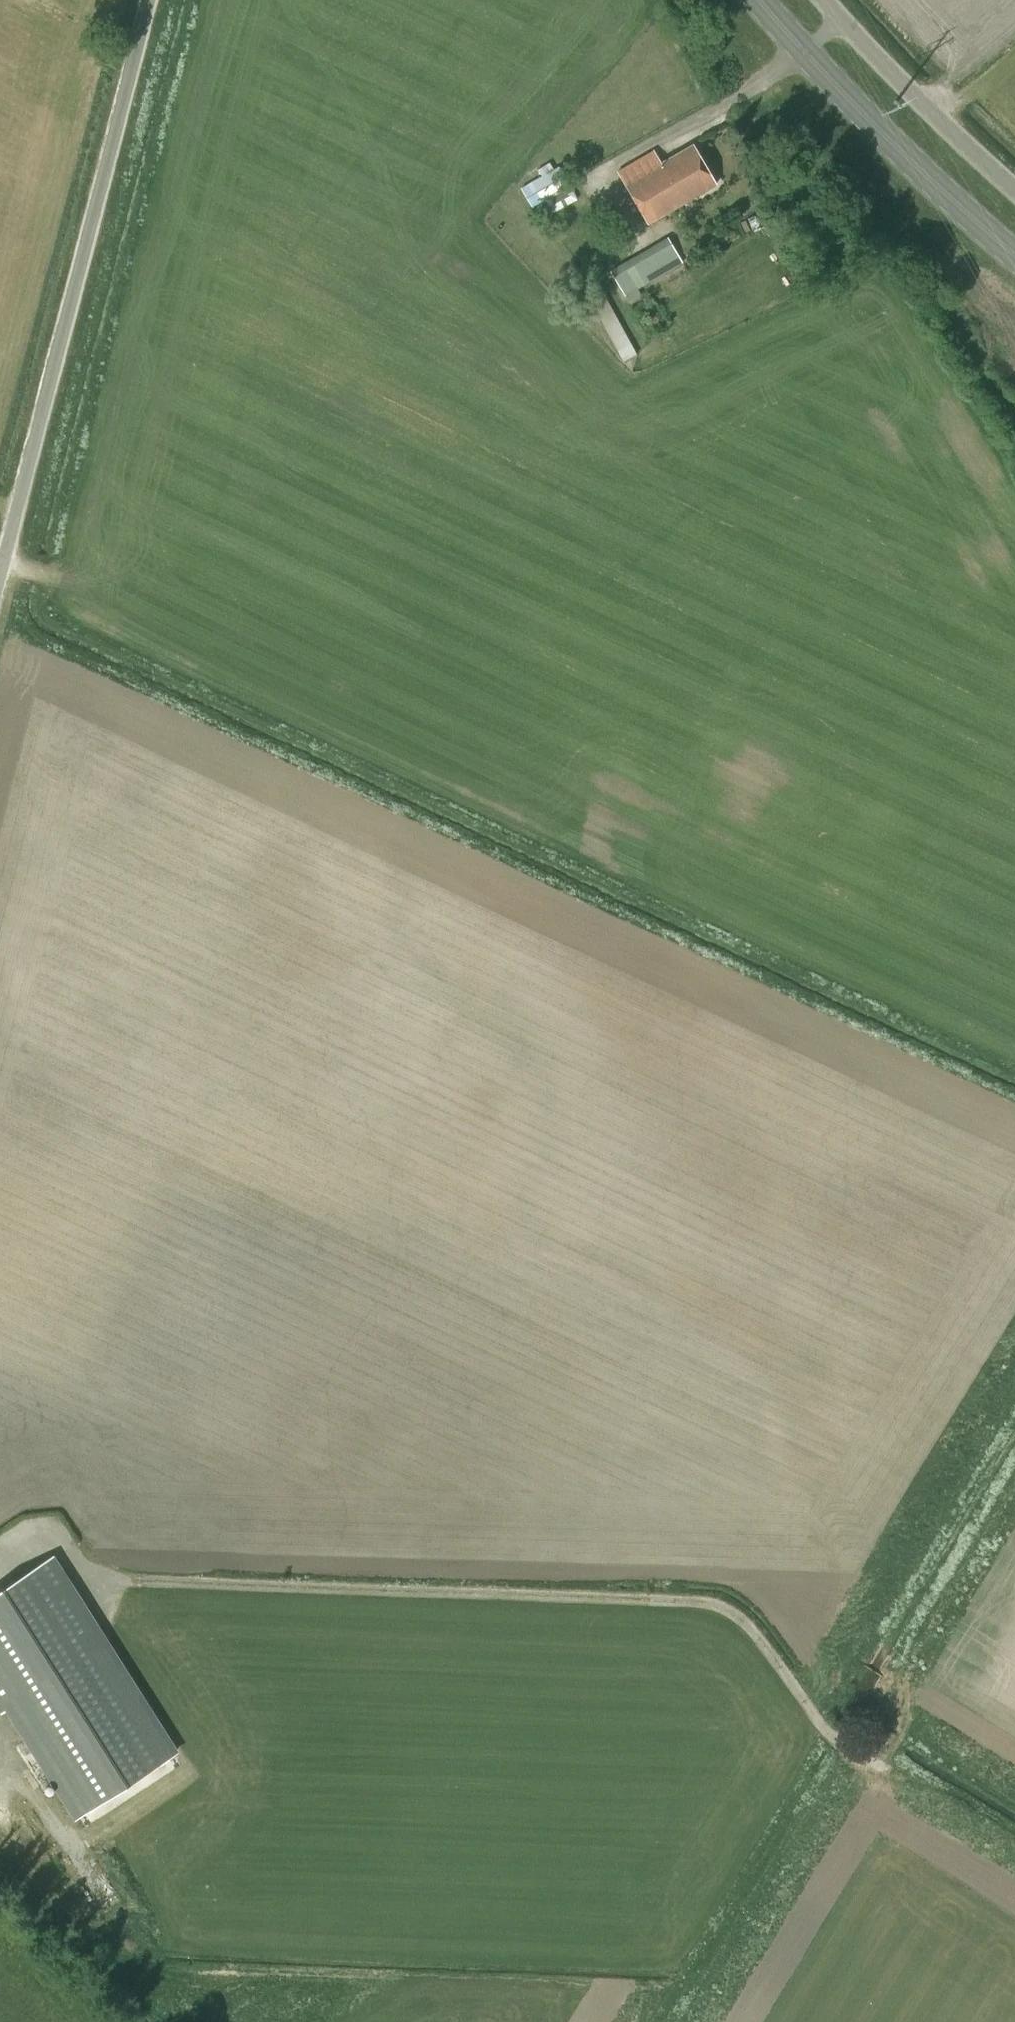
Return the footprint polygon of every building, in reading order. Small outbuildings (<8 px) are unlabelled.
[(716,184),(693,144),(661,163),(653,150),(618,172),(649,224),(716,184)] [(554,169),(550,162),(537,169),(541,176),(521,187),(532,207),(570,186),(559,166),(554,169)] [(683,263),(668,236),(654,245),(670,270),(683,263)] [(610,272),(625,296),(639,288),(646,284),(631,259),(610,272)] [(604,328),(618,320),(610,306),(596,314),(604,328)] [(42,1561),(17,1577),(18,1577),(0,1589),(0,1707),(3,1712),(5,1711),(74,1821),(180,1751),(72,1582),(54,1554),(42,1561)]
